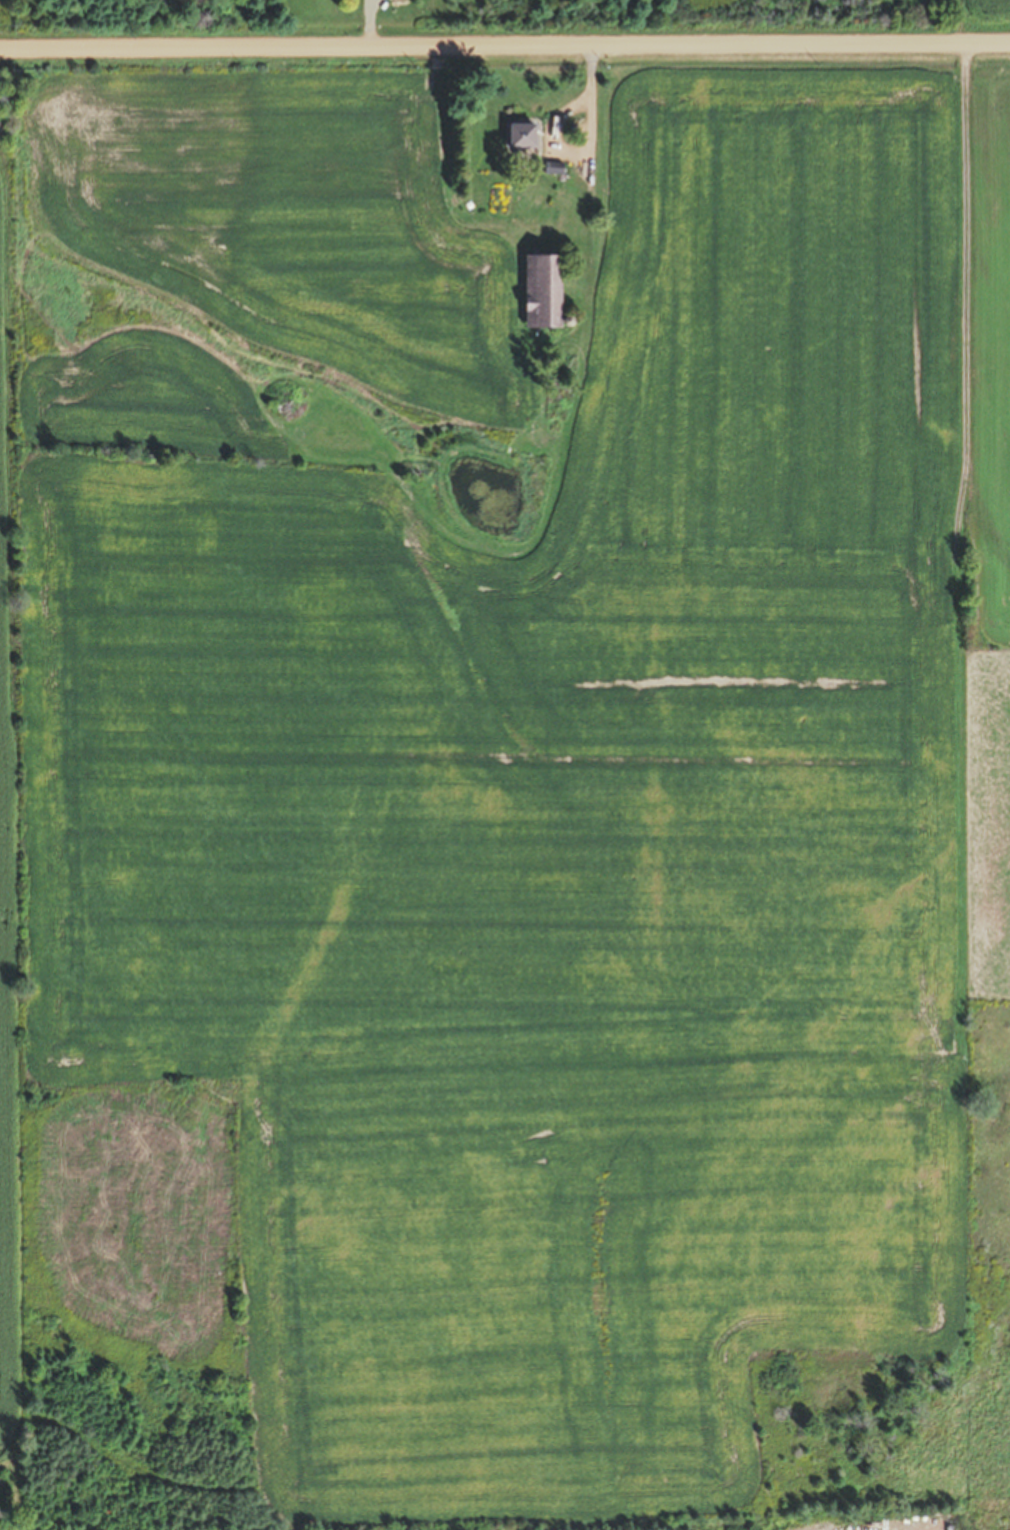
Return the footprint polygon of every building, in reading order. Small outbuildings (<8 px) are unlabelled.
[(504,147),(531,147),(531,122),(504,122),(504,147)] [(559,171),(558,161),(542,163),(543,173),(559,171)] [(556,254),(520,253),(520,327),(556,327),(556,254)]
